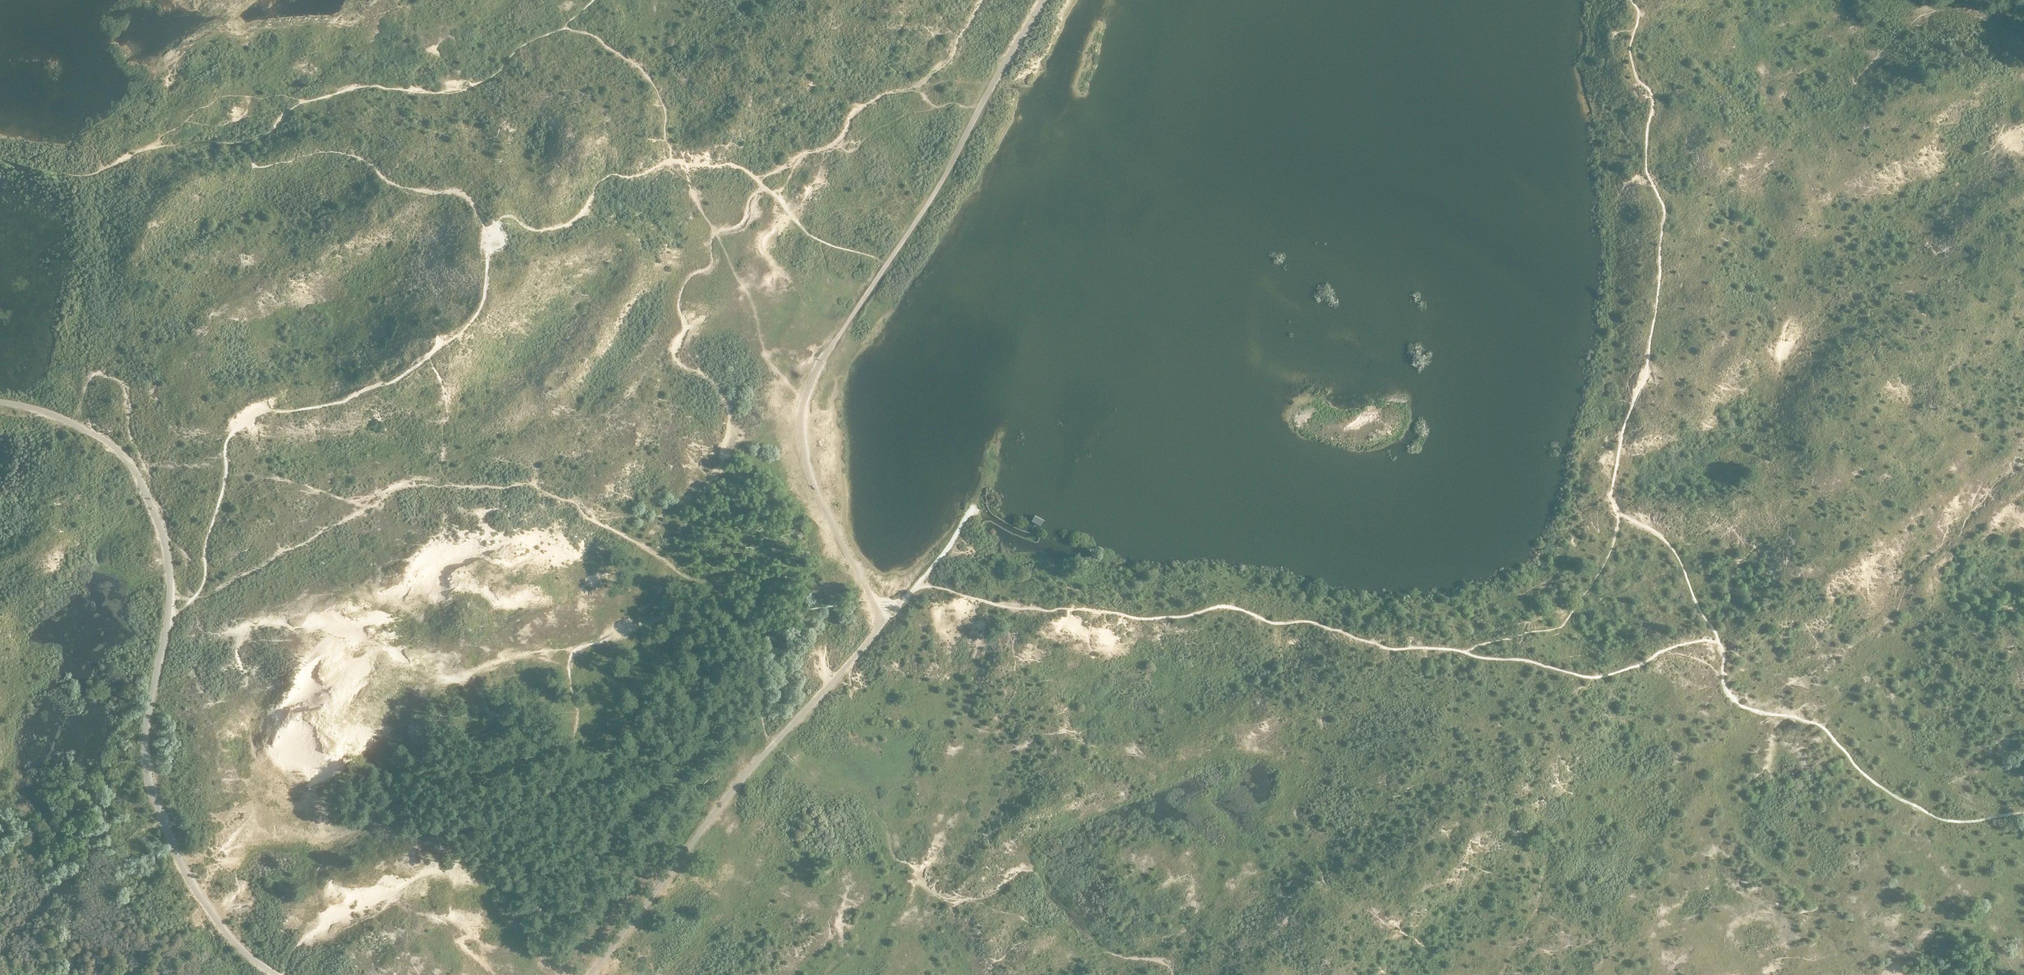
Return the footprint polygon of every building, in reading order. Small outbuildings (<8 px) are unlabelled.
[(1096,537),(1094,543),(1103,546),(1105,540),(1096,537)]
